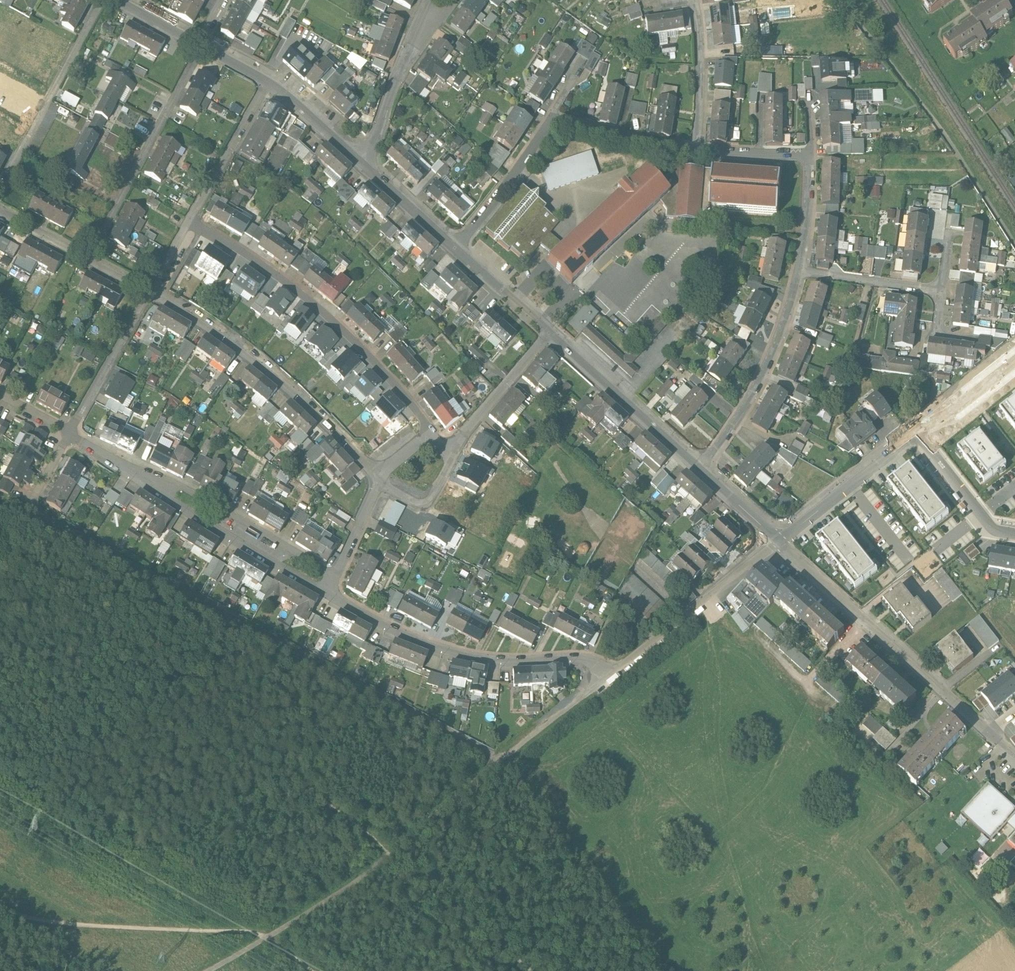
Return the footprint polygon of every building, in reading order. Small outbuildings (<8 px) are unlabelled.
[(29,5),(31,7),(30,9),(32,11),(38,0),(32,0),(29,5)] [(73,0),(60,0),(59,0),(46,0),(57,6),(59,2),(64,5),(62,9),(81,19),(88,6),(77,0),(75,0),(75,1),(73,0)] [(201,8),(187,0),(184,6),(174,1),(168,11),(192,24),(201,8)] [(255,0),(240,0),(238,3),(250,11),(256,0),(255,0)] [(398,2),(410,8),(414,0),(399,0),(398,2)] [(479,0),(470,0),(462,11),(474,20),(485,5),(479,0)] [(932,13),(952,0),(923,0),(932,13)] [(985,38),(1004,25),(1003,23),(1008,19),(1007,18),(1013,15),(1003,0),(996,0),(986,7),(987,8),(984,11),(983,9),(970,17),(973,21),(985,38)] [(387,7),(375,1),(372,7),(384,13),(387,7)] [(250,11),(238,3),(232,14),(244,21),(250,11)] [(729,8),(711,10),(713,29),(731,27),(729,8)] [(81,19),(62,9),(60,13),(67,16),(62,25),(74,32),(81,19)] [(474,20),(462,11),(451,26),(463,35),(474,20)] [(244,21),(232,14),(226,24),(238,31),(244,21)] [(596,20),(607,26),(610,21),(599,14),(596,20)] [(682,14),(664,17),(666,32),(684,30),(682,18),(682,14)] [(403,23),(382,15),(381,19),(378,20),(380,23),(378,26),(379,26),(386,29),(385,31),(387,32),(398,36),(403,23)] [(612,31),(629,22),(627,16),(609,26),(612,31)] [(664,17),(646,20),(648,35),(666,32),(664,17)] [(689,17),(682,18),(684,30),(691,29),(689,17)] [(985,38),(973,21),(962,29),(962,31),(959,33),(958,32),(943,41),(955,59),(961,56),(961,57),(967,53),(968,55),(988,42),(985,38)] [(110,27),(104,23),(101,29),(107,32),(110,27)] [(147,32),(129,23),(121,39),(128,42),(125,46),(136,52),(139,46),(140,46),(147,32)] [(758,25),(751,25),(752,38),(759,37),(758,25)] [(500,30),(495,26),(491,32),(496,36),(500,30)] [(731,27),(713,29),(715,49),(733,47),(731,27)] [(165,42),(147,32),(140,46),(150,52),(149,54),(156,58),(165,42)] [(254,49),(260,37),(248,32),(242,44),(254,49)] [(398,36),(387,32),(385,36),(383,36),(380,44),(382,44),(393,48),(398,36)] [(496,36),(491,32),(487,37),(492,41),(496,36)] [(546,35),(539,46),(541,48),(545,42),(549,37),(546,35)] [(462,53),(469,42),(460,37),(454,48),(462,53)] [(596,49),(582,40),(575,51),(589,60),(596,49)] [(452,51),(439,42),(429,57),(446,69),(451,61),(447,58),(452,51)] [(393,48),(382,44),(380,49),(379,49),(376,57),(388,61),(393,48)] [(668,46),(661,47),(662,54),(669,53),(668,46)] [(318,66),(298,47),(284,62),(305,81),(305,80),(318,66)] [(561,47),(549,64),(549,65),(561,73),(573,55),(561,47)] [(359,70),(365,62),(351,51),(345,58),(359,70)] [(589,60),(584,69),(591,73),(600,57),(593,53),(589,60)] [(446,69),(429,57),(418,72),(430,81),(434,75),(444,83),(451,73),(446,69)] [(819,57),(811,57),(812,68),(820,68),(819,57)] [(386,64),(375,60),(373,66),(383,72),(386,64)] [(318,66),(305,80),(314,89),(321,81),(332,70),(322,61),(318,66)] [(722,64),(717,64),(715,85),(731,87),(733,66),(733,65),(722,64)] [(846,64),(822,65),(823,82),(847,81),(846,64)] [(549,65),(543,74),(538,71),(534,77),(539,80),(552,89),(563,74),(561,73),(549,65)] [(332,70),(321,81),(324,85),(326,83),(335,73),(332,70)] [(373,80),(376,76),(368,70),(365,74),(373,80)] [(116,76),(109,72),(106,78),(113,82),(106,95),(118,101),(125,88),(132,92),(135,86),(128,82),(116,75),(116,76)] [(199,72),(190,90),(203,98),(209,87),(211,88),(215,81),(199,72)] [(335,73),(326,83),(337,94),(341,89),(352,77),(346,72),(340,78),(335,73)] [(467,76),(461,72),(457,78),(463,82),(467,76)] [(634,87),(637,74),(626,72),(623,84),(634,87)] [(771,76),(760,75),(758,89),(758,93),(771,94),(771,76)] [(418,76),(409,89),(418,97),(429,83),(418,76)] [(463,82),(457,78),(453,83),(459,87),(463,82)] [(804,86),(798,86),(798,98),(805,98),(805,92),(812,92),(812,79),(804,80),(804,86)] [(539,80),(529,96),(542,105),(552,89),(539,80)] [(677,89),(662,86),(657,116),(672,119),(677,89)] [(623,91),(608,88),(604,105),(619,109),(623,91)] [(337,94),(329,103),(345,117),(358,103),(341,89),(337,94)] [(758,89),(751,89),(750,104),(757,104),(758,93),(758,89)] [(853,89),(853,103),(882,103),(882,90),(853,89)] [(203,98),(190,90),(180,108),(196,117),(200,110),(198,108),(203,98)] [(74,107),(78,99),(62,91),(58,100),(74,107)] [(731,93),(717,91),(716,106),(730,107),(731,93)] [(106,95),(95,114),(97,115),(92,124),(101,129),(106,120),(107,120),(118,101),(106,95)] [(840,95),(821,97),(822,113),(821,113),(822,127),(839,126),(850,125),(850,116),(838,117),(837,105),(841,105),(840,95)] [(646,105),(632,103),(629,114),(644,117),(646,105)] [(290,116),(269,105),(260,121),(281,133),(290,116)] [(619,109),(604,105),(599,123),(615,127),(619,109)] [(716,106),(714,105),(712,124),(728,126),(730,107),(716,106)] [(495,111),(489,107),(485,113),(491,116),(495,111)] [(783,109),(767,109),(767,128),(782,128),(783,109)] [(531,122),(514,111),(505,125),(522,136),(531,122)] [(491,116),(485,113),(482,118),(488,122),(491,116)] [(657,116),(649,115),(647,123),(655,124),(654,135),(669,137),(672,119),(657,116)] [(281,133),(260,121),(242,153),(263,165),(281,133)] [(86,132),(76,151),(87,157),(98,138),(97,137),(101,129),(92,124),(87,132),(86,132)] [(728,126),(712,124),(711,143),(726,144),(728,126)] [(522,136),(505,125),(495,140),(512,151),(522,136)] [(839,126),(822,127),(823,142),(824,142),(825,149),(840,147),(839,126)] [(782,128),(767,128),(766,146),(781,146),(787,146),(787,138),(782,138),(782,128)] [(297,129),(291,139),(297,143),(303,132),(297,129)] [(180,147),(164,138),(154,156),(168,164),(168,163),(174,167),(180,156),(176,154),(180,147)] [(495,143),(484,157),(490,162),(485,168),(493,174),(509,154),(495,143)] [(339,156),(325,144),(314,156),(328,168),(339,156)] [(403,149),(402,151),(396,146),(387,156),(397,166),(406,155),(408,153),(403,149)] [(76,151),(68,164),(61,161),(58,166),(65,170),(65,171),(77,177),(77,176),(84,180),(87,174),(80,171),(87,157),(76,151)] [(540,168),(548,191),(597,175),(589,152),(540,168)] [(406,155),(397,166),(407,175),(417,164),(418,162),(413,157),(411,159),(406,155)] [(154,156),(144,174),(160,183),(164,176),(162,174),(168,164),(154,156)] [(352,168),(339,156),(328,168),(341,180),(352,168)] [(235,171),(239,162),(236,160),(231,169),(235,171)] [(439,161),(431,170),(436,174),(437,173),(444,165),(439,161)] [(840,163),(824,163),(824,170),(823,170),(823,175),(823,184),(840,184),(840,163)] [(422,170),(417,164),(407,175),(417,184),(425,175),(421,171),(422,170)] [(444,165),(437,173),(442,178),(449,170),(444,165)] [(712,170),(670,166),(669,174),(659,182),(646,168),(645,169),(646,170),(626,188),(623,185),(616,191),(619,195),(564,246),(549,234),(559,223),(544,211),(546,208),(522,189),(486,231),(509,251),(511,248),(526,261),(540,244),(554,256),(550,259),(550,258),(549,259),(572,284),(572,283),(572,282),(584,270),(585,271),(592,265),(592,264),(660,201),(666,211),(666,219),(702,222),(703,214),(709,209),(711,209),(712,208),(777,213),(777,214),(778,215),(782,174),(780,174),(780,175),(715,170),(715,169),(713,169),(712,170)] [(77,180),(71,177),(68,181),(74,185),(77,180)] [(314,183),(309,179),(305,184),(310,188),(314,183)] [(440,180),(428,193),(438,203),(447,193),(451,189),(440,180)] [(314,183),(310,188),(315,193),(319,188),(314,183)] [(382,195),(369,183),(358,196),(371,207),(382,195)] [(840,184),(823,184),(823,193),(822,197),(823,197),(823,205),(826,206),(839,206),(840,184)] [(880,196),(880,186),(871,185),(871,196),(880,196)] [(248,191),(242,188),(238,194),(244,197),(248,191)] [(253,194),(248,191),(244,197),(250,200),(253,194)] [(447,193),(438,203),(448,212),(456,203),(452,200),(453,198),(447,193)] [(44,198),(37,194),(28,210),(46,219),(54,206),(43,200),(44,198)] [(395,207),(382,195),(371,207),(384,219),(395,207)] [(948,199),(930,196),(928,208),(947,210),(948,199)] [(154,200),(150,198),(146,204),(154,208),(157,202),(154,200)] [(212,201),(206,212),(212,215),(218,205),(212,201)] [(212,215),(210,218),(226,228),(234,214),(225,209),(227,204),(221,201),(212,215)] [(456,203),(448,212),(458,221),(466,212),(462,209),(463,207),(457,202),(456,203)] [(144,213),(128,205),(119,222),(132,230),(139,233),(145,222),(140,220),(144,213)] [(64,211),(54,206),(46,219),(64,229),(73,213),(66,209),(64,211)] [(928,211),(911,209),(910,217),(927,219),(928,211)] [(838,213),(825,213),(825,220),(838,221),(838,213)] [(951,213),(949,226),(958,227),(960,215),(951,213)] [(250,223),(234,214),(226,228),(242,237),(244,233),(250,223)] [(927,219),(910,217),(907,234),(925,236),(927,219)] [(353,218),(348,223),(353,228),(358,222),(353,218)] [(292,219),(288,225),(294,229),(298,223),(292,219)] [(825,220),(822,219),(821,226),(820,226),(820,232),(819,241),(835,242),(844,243),(845,233),(836,232),(838,221),(825,220)] [(378,229),(388,238),(396,229),(387,220),(378,229)] [(119,222),(109,240),(125,249),(129,242),(126,241),(132,230),(119,222)] [(358,222),(353,228),(358,232),(363,227),(358,222)] [(258,229),(250,223),(244,233),(252,239),(258,229)] [(303,227),(298,223),(294,229),(299,233),(303,227)] [(425,234),(412,223),(401,235),(414,247),(425,234)] [(982,225),(968,223),(966,236),(965,236),(963,254),(978,256),(982,225)] [(267,235),(258,229),(252,239),(261,244),(267,235)] [(438,246),(425,234),(414,247),(427,259),(438,246)] [(925,236),(907,234),(905,253),(922,256),(925,236)] [(282,245),(267,235),(261,244),(258,248),(273,258),(282,245)] [(148,240),(142,236),(138,244),(144,247),(148,240)] [(788,237),(772,236),(771,241),(786,244),(788,237)] [(44,250),(27,240),(18,256),(25,260),(26,258),(37,264),(44,250)] [(786,244),(771,241),(767,259),(782,263),(786,244)] [(835,242),(819,241),(818,249),(817,255),(818,255),(817,262),(829,263),(833,264),(835,242)] [(290,251),(282,245),(273,258),(288,269),(290,266),(297,256),(303,247),(296,242),(290,251)] [(875,247),(869,246),(867,258),(874,259),(875,248),(875,247)] [(206,276),(219,255),(209,248),(204,257),(196,269),(206,276)] [(886,249),(875,248),(874,259),(885,260),(886,249)] [(62,260),(44,250),(37,264),(35,269),(45,275),(47,272),(54,275),(62,260)] [(300,258),(297,256),(290,266),(299,272),(312,254),(306,250),(300,258)] [(196,269),(204,257),(198,253),(189,269),(195,272),(196,269)] [(922,256),(905,253),(903,273),(918,275),(920,275),(922,256)] [(299,272),(298,273),(306,279),(314,269),(310,266),(316,257),(312,254),(299,272)] [(747,255),(741,254),(739,261),(746,262),(747,255)] [(978,256),(963,254),(960,272),(961,272),(975,274),(976,274),(977,264),(978,256)] [(219,255),(206,276),(215,282),(216,282),(224,270),(229,262),(219,255)] [(340,255),(336,261),(341,265),(345,260),(340,255)] [(998,259),(978,256),(977,264),(997,266),(997,265),(1004,266),(1005,260),(998,259)] [(11,261),(4,257),(1,262),(8,266),(11,261)] [(396,257),(391,262),(396,267),(401,262),(396,257)] [(782,263),(767,259),(763,277),(778,281),(782,263)] [(345,260),(341,265),(346,269),(350,264),(345,260)] [(401,262),(396,267),(401,271),(406,266),(401,262)] [(451,267),(440,279),(453,291),(464,279),(451,267)] [(233,285),(243,292),(255,276),(245,269),(233,285)] [(328,280),(314,269),(306,279),(304,281),(318,292),(328,280)] [(229,273),(224,270),(216,282),(215,282),(214,285),(219,288),(229,273)] [(975,274),(961,272),(960,280),(974,282),(975,274)] [(105,283),(88,273),(79,289),(86,293),(87,291),(98,296),(105,283)] [(234,276),(229,273),(219,288),(224,292),(234,276)] [(918,275),(903,273),(902,280),(917,281),(918,275)] [(328,280),(318,292),(332,304),(340,295),(350,282),(341,275),(333,285),(328,280)] [(265,282),(255,276),(243,292),(253,299),(265,282)] [(763,280),(751,276),(749,282),(761,286),(763,280)] [(464,279),(453,291),(458,296),(454,301),(451,304),(458,311),(466,303),(477,291),(464,279)] [(974,282),(960,280),(959,288),(973,290),(974,282)] [(761,286),(749,282),(747,288),(758,292),(757,294),(769,300),(773,290),(761,286)] [(123,292),(105,283),(98,296),(109,302),(108,304),(115,308),(123,292)] [(29,285),(27,284),(24,290),(29,293),(33,287),(29,285)] [(827,290),(813,286),(811,292),(810,292),(806,305),(821,310),(827,290)] [(959,288),(958,288),(956,307),(971,309),(973,290),(959,288)] [(279,318),(292,300),(280,291),(271,302),(266,308),(279,318)] [(453,291),(449,296),(454,301),(458,296),(453,291)] [(733,295),(727,292),(724,298),(730,301),(733,295)] [(757,294),(756,294),(748,310),(762,317),(770,301),(769,300),(757,294)] [(266,298),(262,295),(251,309),(255,313),(266,298)] [(345,299),(340,295),(332,304),(338,308),(345,299)] [(385,295),(380,300),(385,304),(390,299),(385,295)] [(916,301),(889,297),(887,316),(898,317),(914,319),(916,301)] [(266,298),(255,313),(260,316),(266,308),(271,302),(266,298)] [(730,301),(724,298),(721,304),(727,307),(730,301)] [(87,302),(82,299),(79,304),(84,307),(87,302)] [(390,299),(385,304),(390,309),(395,304),(390,299)] [(349,301),(340,311),(345,316),(355,306),(349,301)] [(93,305),(87,302),(84,307),(91,310),(93,305)] [(434,302),(430,307),(435,311),(439,306),(434,302)] [(587,304),(569,324),(580,334),(581,332),(588,325),(598,314),(587,304)] [(821,310),(806,305),(801,319),(803,319),(800,326),(815,331),(821,310)] [(858,305),(855,314),(844,310),(842,316),(848,318),(862,322),(866,308),(858,305)] [(358,306),(347,317),(360,330),(371,319),(358,306)] [(444,310),(439,306),(435,311),(440,316),(444,310)] [(470,306),(462,314),(467,319),(468,318),(475,310),(470,306)] [(971,309),(956,307),(953,325),(968,327),(971,309)] [(176,317),(161,308),(152,323),(167,332),(176,317)] [(301,335),(314,318),(302,308),(292,321),(288,326),(301,335)] [(475,310),(468,318),(472,322),(480,314),(476,310),(475,310)] [(762,317),(748,310),(740,327),(754,334),(762,317)] [(489,311),(474,328),(479,332),(483,328),(491,336),(502,323),(489,311)] [(624,358),(588,325),(581,332),(631,378),(638,371),(631,364),(668,323),(661,316),(624,358)] [(848,318),(842,316),(840,323),(846,325),(848,318)] [(191,326),(176,317),(167,332),(183,341),(191,326)] [(288,326),(292,321),(287,317),(276,331),(281,335),(288,326)] [(914,319),(898,317),(895,346),(912,348),(914,337),(912,337),(914,319)] [(384,331),(371,319),(360,330),(373,343),(384,331)] [(516,335),(502,323),(491,336),(505,347),(516,335)] [(338,340),(323,327),(317,335),(309,344),(324,357),(338,340)] [(309,344),(317,335),(312,331),(304,341),(309,344)] [(816,344),(828,348),(832,335),(819,332),(816,344)] [(206,336),(197,350),(211,360),(221,347),(206,336)] [(979,347),(966,345),(964,360),(977,362),(978,354),(985,355),(986,348),(991,349),(992,338),(980,336),(979,347)] [(750,345),(737,337),(733,342),(745,351),(750,345)] [(426,338),(421,342),(426,347),(431,343),(426,338)] [(796,338),(793,344),(792,344),(787,357),(802,364),(811,344),(796,338)] [(708,342),(702,339),(698,344),(704,348),(708,342)] [(948,343),(930,340),(928,355),(946,358),(948,343)] [(185,341),(175,356),(180,360),(190,345),(185,341)] [(431,343),(426,347),(430,352),(435,348),(431,343)] [(966,345),(948,343),(946,358),(945,367),(953,368),(954,359),(964,360),(966,345)] [(71,353),(78,356),(83,347),(75,344),(71,353)] [(698,344),(695,350),(700,354),(704,348),(698,344)] [(157,349),(152,345),(148,351),(154,355),(157,349)] [(190,345),(180,360),(186,363),(195,348),(190,345)] [(731,345),(720,360),(733,369),(744,354),(731,345)] [(473,346),(468,351),(473,356),(478,350),(473,346)] [(235,357),(221,347),(211,360),(226,370),(235,357)] [(398,347),(387,357),(399,371),(411,360),(398,347)] [(85,348),(81,356),(90,362),(95,354),(85,348)] [(163,352),(157,349),(154,355),(160,358),(163,352)] [(483,355),(478,350),(473,356),(478,360),(483,355)] [(323,368),(336,355),(332,351),(319,364),(323,368)] [(558,362),(545,351),(534,365),(546,375),(558,362)] [(353,372),(360,365),(360,364),(348,352),(340,359),(331,369),(332,370),(343,381),(353,372)] [(919,364),(894,361),(895,355),(884,354),(883,359),(882,372),(917,376),(919,364)] [(328,373),(332,370),(331,369),(340,359),(336,355),(323,368),(328,373)] [(870,361),(865,361),(866,356),(859,356),(855,368),(882,372),(883,359),(870,357),(870,361)] [(802,364),(787,357),(781,370),(782,371),(779,377),(794,383),(802,364)] [(411,360),(399,371),(411,385),(423,374),(411,360)] [(733,369),(720,360),(709,375),(722,384),(733,369)] [(1,384),(9,368),(0,363),(0,384),(1,384)] [(361,363),(360,364),(360,365),(353,372),(357,376),(366,368),(361,363)] [(546,375),(534,365),(522,378),(535,389),(538,385),(547,393),(556,383),(546,375)] [(833,370),(827,367),(824,373),(831,375),(833,370)] [(249,368),(239,381),(253,392),(263,379),(249,368)] [(431,384),(441,378),(435,368),(424,374),(431,384)] [(194,373),(190,378),(196,382),(200,376),(194,373)] [(381,385),(369,373),(361,381),(354,388),(366,400),(370,397),(378,389),(381,385)] [(831,375),(824,373),(821,379),(828,382),(831,375)] [(118,375),(105,396),(122,406),(134,384),(118,375)] [(209,389),(215,394),(227,379),(222,375),(209,389)] [(722,386),(707,375),(702,382),(716,393),(722,386)] [(205,380),(200,376),(196,382),(201,386),(205,380)] [(361,381),(357,376),(344,389),(349,393),(354,388),(361,381)] [(277,390),(263,379),(253,392),(267,403),(277,390)] [(673,385),(669,381),(664,385),(669,390),(673,385)] [(462,382),(457,386),(461,391),(466,387),(462,382)] [(571,387),(566,383),(561,388),(567,392),(571,387)] [(708,401),(688,383),(676,396),(684,404),(695,414),(708,401)] [(669,390),(664,385),(660,390),(665,395),(669,390)] [(69,401),(45,387),(36,403),(61,417),(69,401)] [(466,387),(461,391),(465,396),(470,392),(466,387)] [(567,392),(561,388),(557,393),(562,398),(567,392)] [(774,388),(771,394),(770,394),(763,406),(777,414),(788,396),(774,388)] [(383,393),(378,389),(370,397),(374,401),(379,397),(383,393)] [(512,390),(500,404),(513,415),(524,401),(512,390)] [(436,391),(423,400),(434,415),(447,405),(436,391)] [(602,394),(591,407),(594,410),(586,419),(596,427),(604,419),(615,406),(602,394)] [(867,403),(867,404),(878,418),(881,421),(891,412),(877,394),(867,403)] [(404,410),(389,395),(383,401),(376,408),(390,423),(404,410)] [(383,401),(379,397),(374,401),(366,409),(370,414),(376,408),(383,401)] [(584,397),(574,409),(580,414),(590,402),(584,397)] [(1000,411),(1014,430),(1014,400),(1000,411)] [(290,402),(279,414),(292,426),(303,414),(290,402)] [(447,405),(434,415),(445,429),(462,417),(451,402),(447,405)] [(235,403),(231,408),(236,413),(240,407),(235,403)] [(500,404),(489,417),(502,428),(513,415),(500,404)] [(695,414),(684,404),(671,417),(683,428),(695,414)] [(863,408),(874,421),(874,422),(878,418),(867,404),(863,407),(863,408)] [(615,406),(604,419),(617,430),(628,418),(615,406)] [(777,414),(763,406),(756,419),(757,419),(754,426),(767,433),(777,414)] [(141,410),(135,407),(132,413),(138,416),(141,410)] [(245,411),(240,407),(236,413),(241,417),(245,411)] [(874,421),(863,408),(858,411),(862,416),(869,425),(874,421)] [(273,409),(264,420),(269,425),(279,414),(273,409)] [(303,414),(292,426),(298,432),(290,441),(298,448),(306,439),(305,438),(316,426),(303,414)] [(862,416),(851,424),(865,443),(876,434),(869,425),(862,416)] [(155,430),(149,443),(155,446),(165,425),(159,422),(155,430)] [(533,422),(528,427),(533,432),(538,427),(533,422)] [(811,425),(805,422),(802,428),(808,431),(811,425)] [(4,423),(0,430),(0,434),(3,436),(9,426),(4,423)] [(124,431),(107,424),(100,440),(116,447),(124,431)] [(851,424),(841,432),(847,440),(855,451),(865,443),(851,424)] [(148,427),(142,440),(149,443),(155,430),(148,427)] [(528,427),(524,432),(529,437),(533,432),(528,427)] [(808,431),(802,428),(798,434),(804,437),(808,431)] [(47,435),(37,429),(34,434),(45,440),(47,435)] [(586,429),(581,434),(586,438),(591,433),(586,429)] [(124,431),(116,447),(132,454),(140,439),(124,431)] [(479,437),(493,444),(496,439),(482,431),(479,437)] [(192,434),(186,432),(183,438),(189,440),(192,434)] [(516,440),(507,432),(501,439),(510,447),(516,440)] [(591,433),(586,438),(591,443),(596,438),(591,433)] [(621,433),(614,442),(618,446),(626,437),(621,433)] [(658,445),(644,433),(634,445),(647,457),(658,445)] [(1007,466),(981,433),(959,450),(985,483),(1007,466)] [(45,440),(34,434),(31,439),(42,445),(45,440)] [(180,443),(164,435),(158,447),(150,463),(166,471),(177,449),(180,443)] [(31,439),(26,436),(20,447),(43,459),(46,454),(39,450),(42,445),(31,439)] [(274,436),(269,441),(274,445),(279,440),(274,436)] [(471,452),(490,462),(498,447),(493,444),(479,437),(471,452)] [(306,439),(298,448),(303,452),(311,444),(306,439)] [(329,439),(318,449),(316,448),(307,456),(304,459),(311,467),(317,466),(325,458),(329,463),(341,452),(329,439)] [(283,445),(279,440),(274,445),(279,450),(283,445)] [(794,440),(788,452),(798,457),(805,446),(794,440)] [(847,440),(837,448),(850,455),(855,451),(847,440)] [(311,444),(303,452),(307,456),(316,448),(311,444)] [(658,445),(647,457),(660,469),(671,457),(658,445)] [(764,445),(760,451),(759,450),(749,460),(762,472),(776,456),(764,445)] [(43,459),(20,447),(14,458),(30,466),(33,461),(40,465),(43,459)] [(190,456),(177,449),(166,471),(182,479),(190,463),(187,462),(190,456)] [(788,452),(782,449),(778,454),(793,467),(798,457),(788,452)] [(359,471),(341,452),(329,463),(347,483),(352,478),(359,471)] [(194,465),(193,465),(187,476),(193,479),(199,469),(205,458),(199,455),(194,465)] [(237,458),(231,455),(228,461),(233,464),(237,458)] [(30,466),(14,458),(9,468),(32,480),(35,475),(28,471),(30,466)] [(205,458),(199,469),(205,472),(211,462),(205,458)] [(242,461),(237,458),(233,464),(239,467),(242,461)] [(762,472),(749,460),(740,471),(740,472),(736,477),(747,488),(762,472)] [(214,462),(200,488),(215,497),(224,481),(218,478),(224,467),(214,462)] [(84,471),(70,463),(61,478),(80,489),(81,489),(89,474),(84,471)] [(468,483),(478,489),(486,474),(476,468),(465,463),(457,478),(468,483)] [(486,474),(491,477),(494,472),(478,463),(476,468),(486,474)] [(949,515),(910,466),(888,483),(927,533),(949,515)] [(32,480),(9,468),(3,479),(14,485),(19,487),(22,482),(29,486),(32,480)] [(629,468),(624,473),(629,477),(634,472),(629,468)] [(310,472),(305,476),(309,481),(314,476),(310,472)] [(634,472),(629,477),(634,482),(639,477),(634,472)] [(700,483),(687,472),(669,491),(675,496),(682,489),(689,496),(700,483)] [(319,481),(314,476),(309,481),(314,486),(319,481)] [(783,480),(777,476),(772,481),(778,486),(783,480)] [(61,478),(46,504),(61,513),(67,502),(72,504),(81,489),(80,489),(61,478)] [(347,483),(340,489),(346,495),(358,484),(352,478),(347,483)] [(14,485),(3,479),(0,484),(11,490),(14,485)] [(239,490),(224,481),(215,497),(231,505),(239,490)] [(778,486),(772,481),(768,486),(774,491),(778,486)] [(280,483),(277,489),(283,492),(286,486),(280,483)] [(478,489),(468,483),(465,489),(475,494),(478,489)] [(700,483),(689,496),(702,508),(713,495),(700,483)] [(0,484),(0,491),(8,495),(11,490),(0,484)] [(286,486),(283,492),(288,495),(292,489),(286,486)] [(102,493),(96,490),(93,496),(99,499),(102,493)] [(119,497),(110,491),(103,501),(113,507),(118,499),(119,497)] [(134,498),(124,491),(119,497),(118,499),(128,506),(134,498)] [(140,492),(130,507),(145,516),(155,502),(140,492)] [(99,499),(93,496),(90,502),(96,505),(99,499)] [(273,509),(257,500),(248,515),(264,524),(273,509)] [(174,514),(155,502),(145,516),(152,521),(146,531),(158,539),(164,529),(174,514)] [(276,503),(273,509),(264,524),(279,533),(288,518),(281,514),(283,510),(284,509),(283,508),(283,507),(276,503)] [(383,524),(394,529),(405,508),(394,503),(383,524)] [(676,510),(671,506),(666,511),(671,516),(676,510)] [(676,510),(671,516),(676,520),(681,515),(676,510)] [(350,518),(339,511),(336,516),(347,523),(350,518)] [(335,516),(329,512),(326,518),(331,522),(335,516)] [(174,514),(164,529),(170,532),(179,517),(174,514)] [(347,523),(335,516),(331,522),(343,529),(347,523)] [(383,524),(381,522),(375,533),(391,541),(397,531),(394,529),(383,524)] [(453,533),(445,528),(433,522),(425,537),(445,548),(453,533)] [(724,522),(715,532),(717,533),(731,546),(740,536),(724,522)] [(878,572),(839,522),(816,540),(855,589),(878,572)] [(203,532),(188,523),(179,538),(194,547),(203,532)] [(464,531),(448,523),(445,528),(453,533),(461,537),(464,531)] [(321,538),(305,529),(296,544),(311,553),(321,538)] [(134,533),(129,530),(125,535),(131,539),(134,533)] [(218,542),(203,532),(194,547),(209,556),(218,542)] [(140,537),(134,533),(131,539),(136,542),(140,537)] [(331,537),(324,533),(321,538),(311,553),(326,563),(336,548),(328,543),(331,537)] [(731,546),(717,533),(708,543),(724,558),(733,548),(731,546)] [(154,557),(162,560),(169,545),(161,541),(154,557)] [(970,561),(979,554),(971,544),(962,551),(970,561)] [(695,549),(686,559),(700,572),(702,573),(711,563),(695,549)] [(1004,550),(992,549),(989,569),(1001,571),(1004,550)] [(683,584),(646,550),(639,558),(676,592),(683,584)] [(1001,571),(1012,573),(1014,553),(1014,552),(1004,550),(1001,571)] [(394,555),(388,552),(385,558),(391,561),(394,555)] [(253,562),(237,553),(228,568),(235,572),(230,581),(239,586),(244,577),(253,562)] [(400,558),(394,555),(391,561),(397,564),(400,558)] [(377,565),(363,557),(355,573),(369,581),(377,565)] [(686,559),(684,558),(675,568),(691,582),(700,572),(686,559)] [(184,564),(178,561),(175,567),(180,570),(184,564)] [(268,571),(253,562),(244,577),(259,586),(268,571)] [(189,568),(184,564),(180,570),(186,573),(189,568)] [(747,585),(757,594),(770,606),(776,600),(786,588),(763,567),(747,585)] [(479,569),(475,577),(480,579),(479,581),(485,584),(490,575),(479,569)] [(962,595),(942,570),(933,577),(953,602),(962,595)] [(887,572),(875,577),(880,588),(892,583),(887,572)] [(369,581),(355,573),(347,589),(361,596),(369,581)] [(672,612),(630,574),(619,594),(657,628),(672,612)] [(278,577),(265,601),(274,606),(279,597),(294,606),(303,591),(278,577)] [(434,583),(428,580),(425,586),(431,590),(434,583)] [(744,582),(727,600),(738,614),(757,594),(747,585),(744,582)] [(440,587),(434,583),(431,590),(437,593),(440,587)] [(817,608),(790,584),(786,588),(776,600),(803,625),(817,608)] [(900,616),(915,604),(901,587),(884,601),(897,618),(900,616)] [(390,590),(383,604),(389,607),(396,593),(390,590)] [(318,599),(303,591),(294,606),(299,609),(294,618),(304,624),(318,599)] [(688,591),(680,596),(687,605),(695,599),(688,591)] [(509,592),(504,605),(513,608),(518,596),(509,592)] [(396,593),(389,607),(395,611),(403,597),(396,593)] [(239,598),(234,594),(230,600),(236,603),(239,598)] [(482,597),(476,594),(473,600),(479,603),(482,597)] [(757,594),(738,614),(750,630),(770,606),(757,594)] [(488,600),(482,597),(479,603),(485,606),(488,600)] [(535,600),(529,597),(526,603),(532,607),(535,600)] [(590,601),(584,598),(580,604),(586,607),(590,601)] [(422,607),(406,599),(398,612),(414,621),(422,607)] [(541,604),(535,600),(532,607),(538,610),(541,604)] [(595,604),(590,601),(586,607),(592,610),(595,604)] [(915,604),(900,616),(914,633),(932,619),(918,602),(915,604)] [(438,616),(422,607),(414,621),(431,629),(438,616)] [(844,633),(817,608),(803,625),(829,649),(844,633)] [(341,612),(333,627),(348,635),(356,621),(341,612)] [(469,621),(453,612),(446,626),(462,634),(469,621)] [(554,617),(548,627),(553,630),(561,616),(556,613),(554,617)] [(554,617),(548,614),(542,624),(548,627),(554,617)] [(522,624),(506,615),(499,629),(515,638),(522,624)] [(314,616),(308,627),(314,630),(320,619),(314,616)] [(561,616),(553,630),(569,639),(577,625),(561,616)] [(998,642),(979,618),(969,625),(988,649),(998,642)] [(330,625),(320,619),(314,630),(324,635),(330,625)] [(787,642),(762,619),(756,626),(781,649),(787,642)] [(279,620),(275,626),(281,629),(284,623),(279,620)] [(372,629),(356,621),(348,635),(364,644),(372,629)] [(485,629),(469,621),(462,634),(478,643),(485,629)] [(290,626),(284,623),(281,629),(287,632),(290,626)] [(538,633),(522,624),(515,638),(531,646),(538,633)] [(593,633),(577,625),(569,639),(585,647),(593,633)] [(955,635),(937,650),(955,673),(973,659),(955,635)] [(411,647),(395,641),(389,656),(405,663),(411,647)] [(799,653),(787,642),(781,649),(780,650),(792,661),(799,653)] [(428,654),(411,647),(405,663),(422,669),(428,654)] [(333,649),(329,655),(335,658),(339,652),(333,649)] [(862,649),(847,665),(874,690),(889,673),(862,649)] [(344,656),(339,652),(335,658),(341,662),(344,656)] [(812,664),(799,653),(792,661),(804,672),(812,664)] [(470,666),(452,662),(449,678),(467,682),(470,666)] [(487,669),(470,666),(467,682),(472,683),(470,693),(482,695),(487,669)] [(353,673),(361,678),(365,671),(357,667),(353,673)] [(560,668),(548,669),(549,685),(549,690),(561,690),(561,683),(564,680),(564,672),(561,673),(560,668)] [(548,669),(531,670),(532,686),(549,685),(548,669)] [(531,670),(513,671),(514,687),(532,686),(531,670)] [(916,698),(889,673),(874,690),(901,714),(916,698)] [(1000,681),(1013,697),(1014,695),(1014,681),(1009,673),(1000,681)] [(823,674),(815,683),(828,694),(835,685),(823,674)] [(398,681),(392,679),(389,685),(395,688),(398,681)] [(404,684),(398,681),(395,688),(402,690),(404,684)] [(1013,697),(1000,681),(991,688),(1004,704),(1013,697)] [(499,684),(488,683),(487,696),(498,697),(499,684)] [(848,696),(835,685),(828,694),(840,705),(848,696)] [(1004,704),(991,688),(981,695),(994,711),(1004,704)] [(883,728),(870,717),(863,725),(875,736),(883,728)] [(948,717),(923,744),(940,758),(964,731),(948,717)] [(923,744),(899,771),(915,785),(940,758),(923,744)] [(1014,830),(1014,808),(988,784),(961,814),(992,842),(1008,824),(1014,830)] [(979,848),(970,858),(981,868),(990,858),(979,848)]
